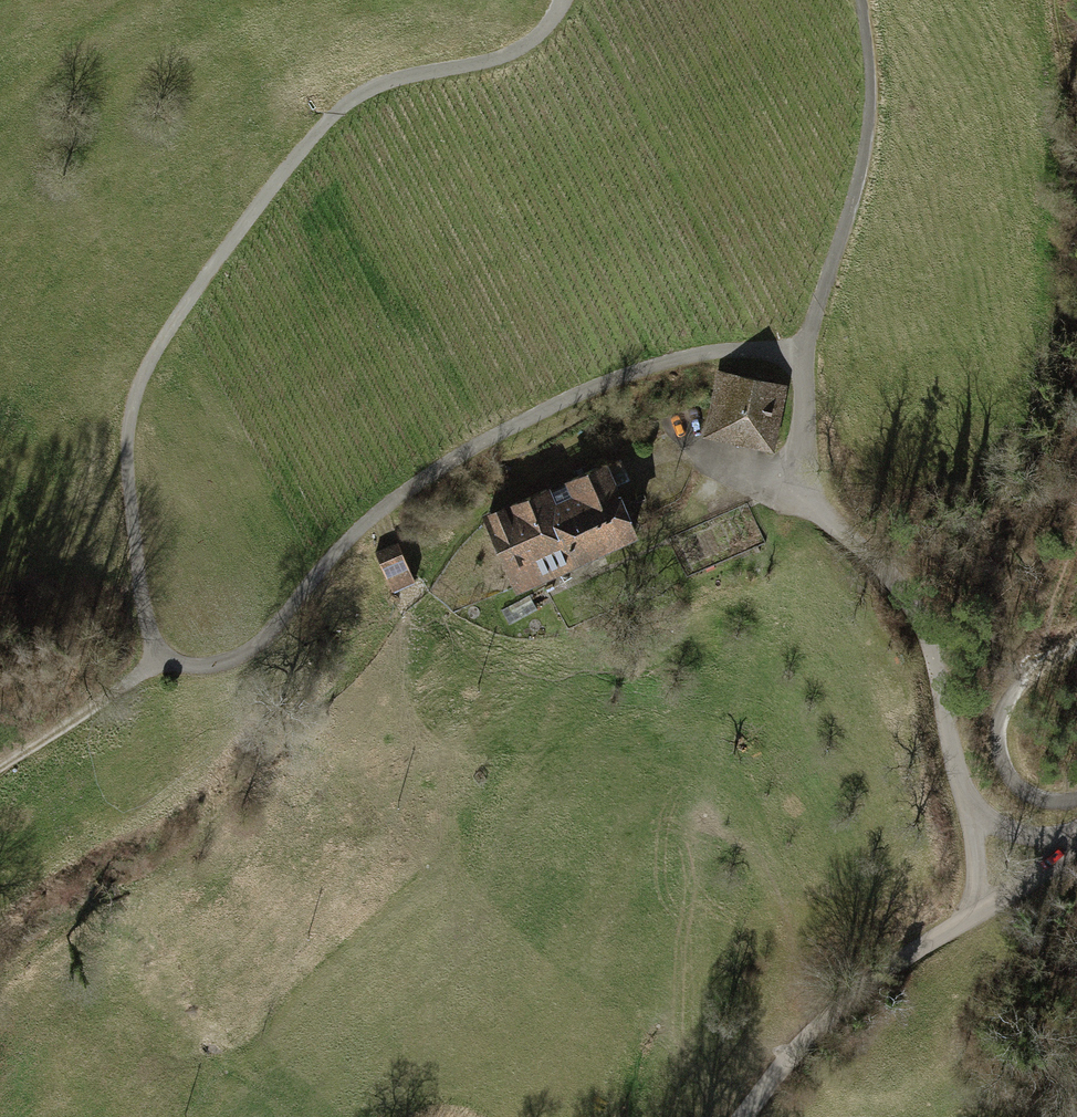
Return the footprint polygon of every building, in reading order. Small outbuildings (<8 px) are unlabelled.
[(719,368),(706,432),(776,446),(788,382),(719,368)] [(483,508),(517,586),(588,556),(586,550),(642,526),(622,478),(634,473),(627,456),(615,462),(611,453),(483,508)] [(404,538),(377,548),(393,589),(419,579),(404,538)]
